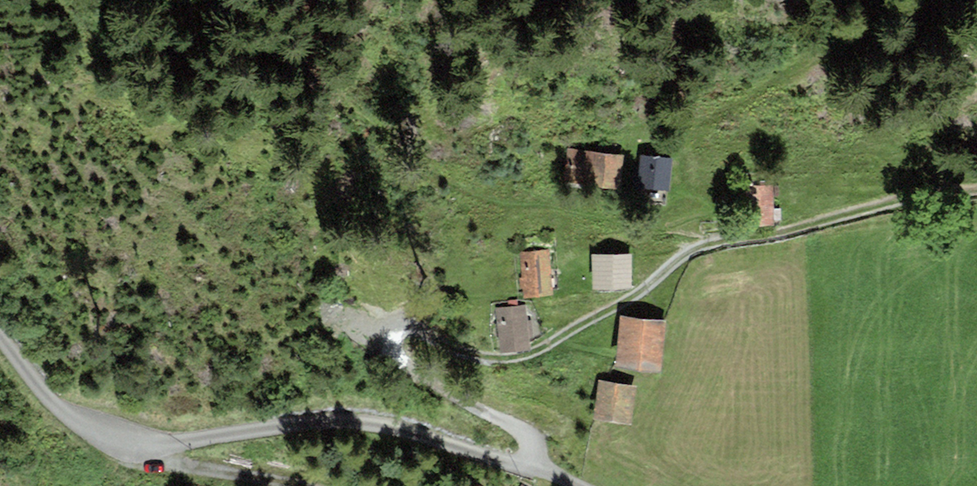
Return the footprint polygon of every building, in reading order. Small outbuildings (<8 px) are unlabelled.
[(625,154),(567,149),(564,183),(621,189),(625,154)] [(668,192),(671,159),(641,157),(638,189),(668,192)] [(773,227),(773,185),(744,185),(744,226),(773,227)] [(552,297),(550,250),(520,251),(522,298),(552,297)] [(632,290),(632,256),(592,255),(591,289),(632,290)] [(528,351),(525,306),(496,307),(499,353),(528,351)] [(661,374),(666,320),(620,315),(614,369),(661,374)] [(632,425),(637,386),(598,382),(594,421),(632,425)]
